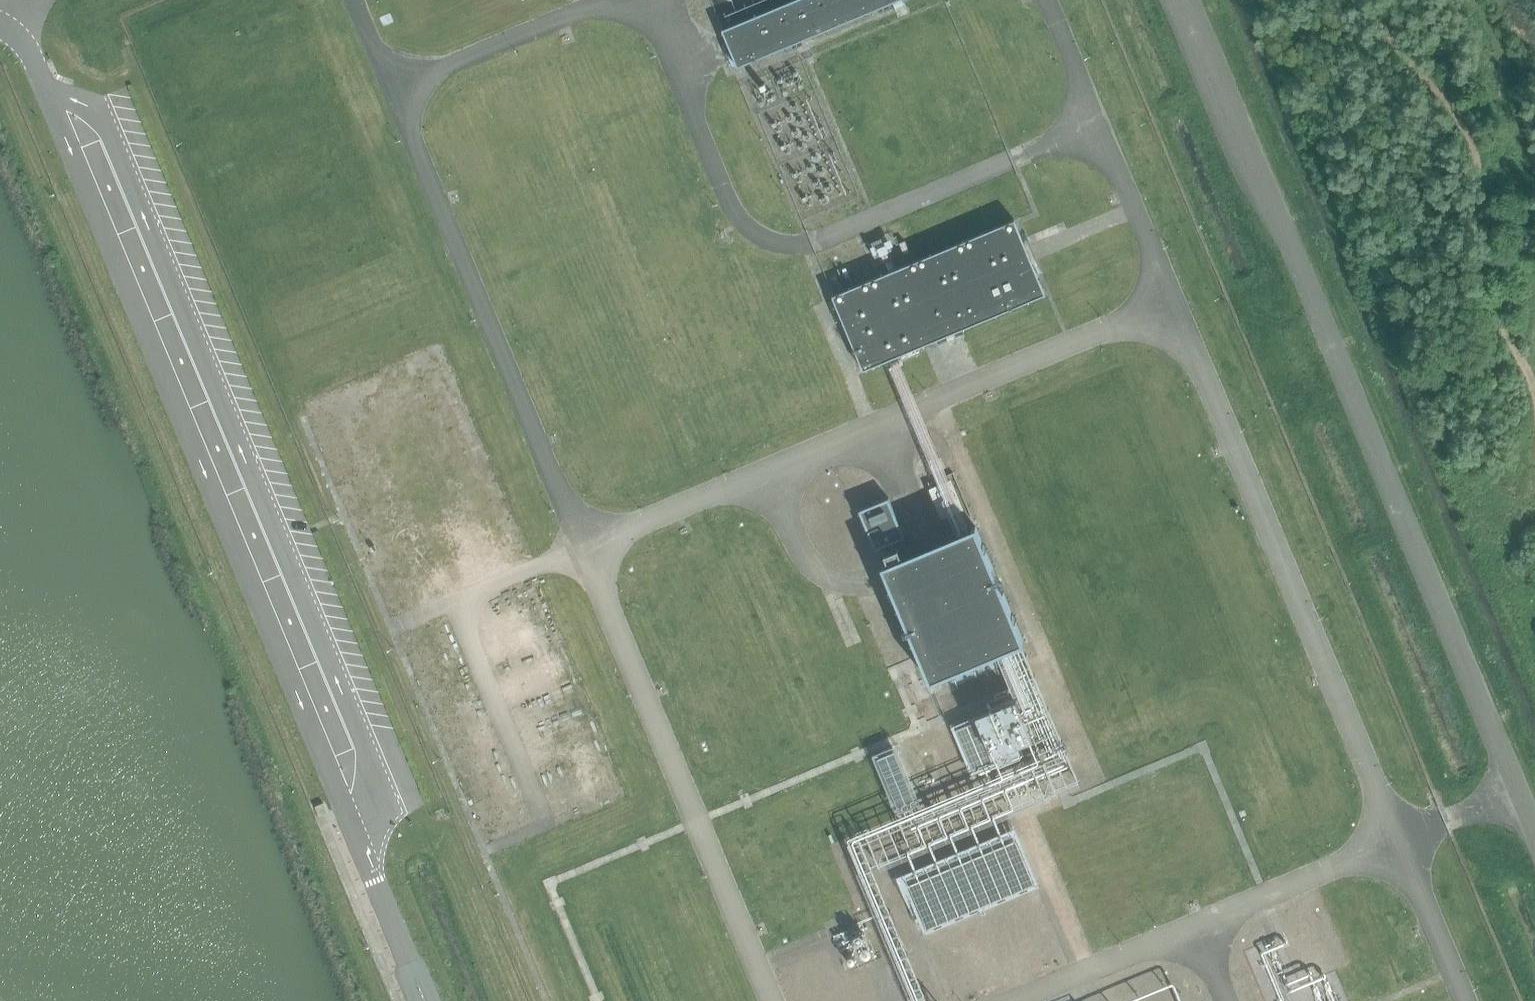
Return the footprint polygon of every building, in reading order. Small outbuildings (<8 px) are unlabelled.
[(723,29),(738,65),(895,0),(793,0),(723,29)] [(1013,220),(833,295),(864,369),(1044,294),(1013,220)] [(859,510),(875,548),(904,536),(888,498),(859,510)] [(1022,642),(974,527),(901,557),(897,547),(883,552),(888,563),(880,566),(929,681),(1022,642)] [(977,768),(1003,758),(985,712),(959,722),(977,768)] [(898,798),(919,791),(905,744),(883,750),(898,798)] [(908,869),(930,927),(1046,883),(1023,824),(1012,828),(1006,813),(1010,805),(1022,801),(1017,789),(1002,782),(1011,779),(997,772),(992,782),(986,779),(974,790),(958,796),(962,807),(948,812),(942,825),(936,830),(942,817),(932,813),(936,822),(932,831),(934,833),(941,852),(928,846),(926,844),(916,865),(913,868),(909,866),(908,869)] [(314,806),(319,816),(327,813),(323,803),(314,806)]
